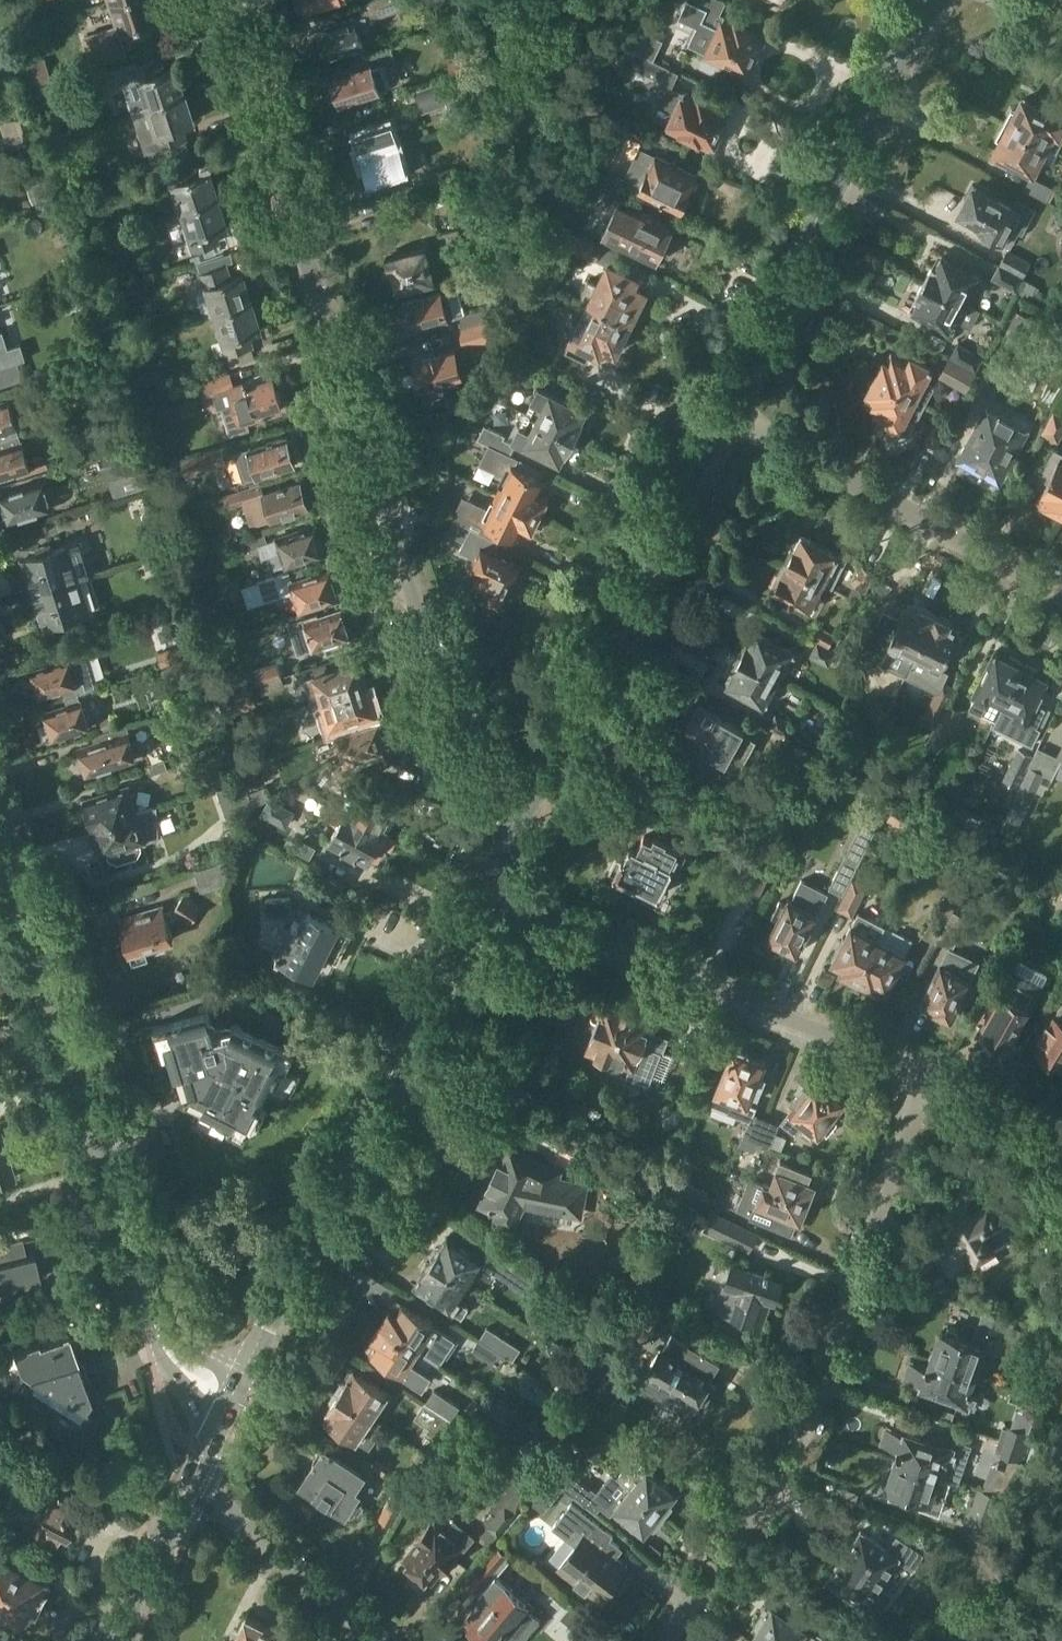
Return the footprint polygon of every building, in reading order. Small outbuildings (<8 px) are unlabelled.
[(117,25),(84,36),(93,65),(128,54),(123,39),(140,33),(137,23),(159,16),(154,0),(110,0),(109,0),(117,25)] [(309,10),(338,0),(306,0),(309,10)] [(359,31),(375,26),(380,16),(426,2),(426,0),(375,0),(359,5),(363,16),(355,18),(355,19),(310,33),(317,56),(325,53),(326,56),(364,45),(359,31)] [(726,60),(731,58),(752,67),(753,64),(757,63),(764,47),(763,44),(765,39),(752,34),(754,30),(736,22),(735,24),(719,17),(726,1),(723,0),(688,0),(679,18),(698,27),(690,44),(726,60)] [(333,90),(336,98),(340,99),(342,103),(388,88),(387,85),(391,84),(392,86),(404,82),(397,60),(392,46),(368,54),(370,61),(331,74),(335,86),(333,90)] [(636,68),(664,81),(655,99),(674,108),(668,123),(670,124),(669,126),(710,146),(726,113),(715,108),(716,105),(698,97),(697,99),(667,85),(675,70),(624,46),(618,59),(621,61),(622,65),(627,64),(630,65),(631,69),(636,68)] [(456,61),(457,62),(450,64),(453,73),(470,68),(467,57),(456,61)] [(137,62),(107,71),(113,90),(124,86),(127,95),(132,110),(147,105),(185,93),(177,66),(164,71),(160,59),(138,65),(138,64),(137,62)] [(456,76),(415,91),(423,113),(464,98),(456,76)] [(147,105),(132,110),(145,150),(149,149),(153,161),(190,150),(186,138),(181,126),(194,121),(185,93),(147,105)] [(1050,147),(1056,150),(1061,140),(1061,118),(1023,98),(1009,125),(1050,147)] [(348,143),(349,145),(351,146),(353,147),(357,158),(405,143),(396,114),(347,129),(346,131),(346,133),(345,135),(346,137),(346,139),(347,141),(348,143)] [(995,153),(1036,174),(1050,147),(1009,125),(995,153)] [(361,184),(362,185),(364,187),(366,188),(414,172),(405,143),(357,158),(361,170),(360,170),(359,172),(359,174),(358,176),(359,178),(359,180),(360,182),(361,184)] [(647,170),(638,188),(681,210),(683,206),(684,206),(688,205),(692,199),(690,195),(689,194),(698,175),(655,153),(647,170)] [(165,171),(173,195),(175,194),(180,208),(218,196),(210,170),(198,174),(194,162),(165,171)] [(431,186),(459,180),(456,167),(428,173),(431,186)] [(1054,188),(1032,177),(1025,189),(1047,200),(1054,188)] [(1020,232),(1023,234),(1037,208),(1021,199),(1015,210),(975,189),(962,212),(981,222),(978,228),(1012,247),(1020,232)] [(180,208),(185,226),(183,227),(191,250),(219,241),(215,230),(215,229),(228,225),(218,196),(180,208)] [(610,219),(602,234),(657,261),(674,227),(630,206),(621,201),(612,220),(610,219)] [(596,260),(603,246),(576,234),(570,248),(596,260)] [(393,271),(397,286),(414,281),(416,286),(438,280),(429,245),(386,255),(390,272),(393,271)] [(1009,249),(1001,263),(1023,275),(1025,276),(1032,262),(1009,249)] [(933,265),(925,281),(968,304),(969,302),(983,277),(943,256),(937,267),(933,265)] [(596,283),(589,280),(580,297),(632,322),(648,289),(638,284),(640,279),(606,262),(596,283)] [(1023,275),(1001,263),(992,278),(1017,292),(1018,290),(1016,289),(1023,275)] [(199,275),(203,287),(201,287),(198,292),(198,298),(204,317),(214,313),(252,301),(244,273),(231,278),(226,264),(199,275)] [(1023,275),(1016,289),(1018,290),(1031,297),(1038,285),(1024,277),(1025,276),(1023,275)] [(981,309),(969,302),(968,304),(925,281),(916,297),(920,299),(914,310),(954,331),(960,321),(971,327),(981,309)] [(401,308),(406,325),(408,325),(410,331),(450,320),(442,291),(403,302),(404,307),(401,308)] [(569,339),(571,340),(566,350),(588,361),(593,351),(603,356),(605,351),(615,356),(632,322),(580,297),(587,301),(569,339)] [(214,313),(219,329),(216,330),(224,354),(252,344),(248,332),(261,328),(252,301),(214,313)] [(500,316),(496,304),(459,315),(462,326),(497,316),(500,316)] [(1022,341),(1033,319),(1018,311),(1006,333),(1022,341)] [(462,326),(462,328),(459,329),(464,344),(464,346),(464,347),(469,346),(474,344),(474,346),(474,347),(475,346),(487,343),(485,342),(497,316),(462,326)] [(485,342),(487,343),(500,339),(521,349),(528,333),(501,321),(500,316),(497,316),(485,342)] [(26,359),(22,343),(9,348),(3,330),(0,331),(0,367),(26,359)] [(952,353),(979,368),(984,356),(957,342),(952,353)] [(464,344),(461,345),(457,346),(415,358),(423,389),(424,389),(426,399),(447,393),(445,383),(465,378),(461,363),(479,358),(475,346),(474,347),(474,346),(474,344),(469,346),(464,347),(464,346),(464,344)] [(939,368),(962,379),(964,377),(970,380),(976,369),(978,370),(979,368),(952,353),(950,356),(946,354),(939,368)] [(876,377),(917,398),(926,403),(935,386),(925,382),(932,368),(908,355),(905,360),(892,354),(888,363),(884,361),(876,377)] [(207,395),(214,393),(219,408),(221,407),(230,434),(249,428),(246,418),(283,407),(274,380),(269,381),(266,371),(259,373),(260,376),(235,384),(231,371),(202,380),(207,395)] [(879,411),(876,416),(896,426),(898,423),(902,425),(908,414),(918,419),(926,403),(917,398),(876,377),(868,393),(871,395),(866,404),(879,411)] [(531,400),(532,401),(527,413),(577,438),(582,428),(582,425),(580,425),(583,420),(582,419),(587,410),(538,385),(531,400)] [(19,434),(9,401),(0,404),(0,441),(19,434)] [(976,455),(988,462),(983,471),(1000,480),(1028,427),(1019,421),(990,405),(973,438),(983,443),(976,455)] [(1043,433),(1059,442),(1061,436),(1061,415),(1054,411),(1043,433)] [(521,424),(519,423),(512,438),(560,462),(565,453),(566,453),(568,448),(570,449),(572,448),(577,438),(527,413),(521,424)] [(937,447),(947,429),(934,423),(925,441),(937,447)] [(478,438),(489,443),(490,442),(511,453),(516,444),(504,438),(506,434),(485,424),(478,438)] [(16,472),(18,479),(49,469),(47,462),(32,467),(24,441),(22,442),(19,434),(0,441),(0,477),(16,472)] [(288,436),(248,449),(236,453),(243,479),(257,475),(296,463),(288,436)] [(499,485),(500,485),(497,492),(540,514),(549,497),(538,492),(544,480),(515,465),(519,457),(511,453),(490,442),(489,443),(479,463),(503,475),(499,485)] [(149,478),(138,443),(101,455),(112,490),(149,478)] [(222,447),(180,460),(185,478),(228,465),(222,447)] [(1048,486),(1040,501),(1061,512),(1061,452),(1055,448),(1038,481),(1048,486)] [(224,496),(228,506),(243,501),(251,525),(271,519),(272,519),(309,507),(301,480),(265,492),(262,484),(224,496)] [(46,481),(1,495),(9,522),(54,507),(46,481)] [(495,538),(498,530),(515,539),(521,526),(531,532),(540,514),(497,492),(493,500),(492,499),(488,507),(464,496),(454,517),(455,518),(495,538)] [(472,581),(484,586),(481,595),(501,605),(520,566),(495,554),(502,541),(495,538),(455,518),(448,532),(465,541),(461,550),(475,557),(471,566),(478,570),(472,581)] [(262,558),(271,555),(275,568),(325,552),(317,525),(276,539),(275,538),(258,544),(255,535),(241,539),(245,551),(259,546),(262,558)] [(834,566),(839,554),(802,535),(788,562),(825,581),(824,583),(832,587),(833,587),(842,570),(834,566)] [(71,543),(71,544),(26,558),(37,590),(91,573),(81,540),(71,543)] [(820,592),(824,583),(825,581),(788,562),(774,590),(814,610),(822,593),(820,592)] [(854,585),(866,591),(875,573),(863,567),(854,585)] [(258,581),(264,601),(292,592),(298,610),(338,597),(330,570),(294,581),(291,571),(258,581)] [(102,606),(91,573),(37,590),(47,623),(91,609),(92,609),(102,606)] [(902,616),(884,607),(867,643),(896,658),(900,650),(901,648),(915,655),(935,616),(918,607),(917,610),(908,605),(902,616)] [(320,617),(318,612),(289,622),(298,653),(314,648),(315,650),(326,647),(327,651),(345,645),(343,639),(349,637),(349,635),(350,634),(349,631),(350,631),(351,628),(350,624),(348,623),(346,624),(342,611),(342,612),(341,610),(320,617)] [(922,720),(936,728),(948,703),(956,686),(944,680),(949,670),(942,667),(959,631),(950,627),(951,624),(935,616),(915,655),(905,674),(937,690),(924,715),(922,715),(920,719),(922,720)] [(812,638),(819,641),(818,642),(829,648),(836,635),(819,626),(812,638)] [(750,646),(748,645),(742,657),(780,676),(794,650),(758,631),(750,646)] [(829,648),(818,642),(811,656),(829,667),(837,653),(829,648)] [(162,668),(191,659),(186,644),(158,652),(162,668)] [(970,708),(982,714),(983,713),(996,719),(1024,661),(1011,654),(1009,659),(997,654),(970,708)] [(736,667),(737,668),(729,683),(766,703),(780,676),(742,657),(736,667)] [(34,670),(43,695),(64,689),(66,697),(79,693),(79,694),(88,691),(85,681),(78,683),(71,659),(34,670)] [(312,704),(321,701),(367,686),(367,684),(369,684),(369,681),(367,674),(365,672),(363,672),(359,661),(304,678),(312,704)] [(996,720),(1005,724),(1009,725),(1011,725),(1013,724),(1014,723),(1016,721),(1017,719),(1026,723),(1048,678),(1036,673),(1038,668),(1024,661),(996,719),(996,720)] [(260,684),(282,677),(278,664),(256,670),(260,684)] [(368,688),(367,686),(321,701),(329,727),(376,712),(372,700),(374,699),(374,697),(372,690),(370,688),(368,688)] [(66,697),(68,705),(48,712),(56,737),(92,727),(83,699),(81,699),(79,694),(79,693),(66,697)] [(681,748),(699,758),(705,749),(727,762),(745,729),(698,703),(680,735),(686,739),(681,748)] [(948,703),(936,728),(929,744),(942,750),(951,731),(953,732),(963,710),(948,703)] [(795,724),(776,713),(769,727),(788,737),(795,724)] [(103,719),(104,721),(97,723),(99,732),(118,726),(114,716),(103,719)] [(344,761),(387,748),(379,722),(336,735),(344,761)] [(97,734),(99,743),(83,748),(90,774),(137,760),(127,726),(97,734)] [(1022,739),(1003,780),(1018,787),(1037,746),(1022,739)] [(821,755),(800,744),(794,755),(815,766),(821,755)] [(1031,767),(1004,816),(1018,824),(1045,774),(1053,778),(1060,764),(1061,765),(1061,758),(1061,759),(1040,747),(1029,766),(1031,767)] [(341,803),(348,807),(347,808),(386,828),(388,826),(384,824),(394,804),(353,782),(341,803)] [(95,824),(96,825),(94,825),(95,826),(140,811),(139,808),(137,808),(129,783),(84,798),(86,806),(84,811),(86,819),(95,824)] [(262,814),(287,827),(296,811),(270,798),(262,814)] [(897,802),(888,819),(910,830),(919,813),(897,802)] [(109,850),(110,853),(111,856),(119,860),(137,855),(141,847),(140,844),(160,838),(158,806),(151,809),(151,807),(140,811),(95,826),(96,830),(97,830),(103,852),(109,850)] [(330,839),(341,845),(337,850),(357,861),(360,855),(369,860),(377,845),(383,848),(391,832),(386,829),(386,828),(347,808),(330,839)] [(629,888),(631,883),(659,896),(672,869),(678,872),(687,854),(666,844),(667,842),(654,836),(652,840),(643,836),(637,851),(630,848),(624,860),(617,856),(610,870),(619,875),(616,881),(629,888)] [(761,895),(772,870),(738,855),(727,881),(761,895)] [(830,888),(844,895),(860,863),(847,856),(830,888)] [(200,892),(238,880),(231,859),(194,871),(200,892)] [(336,903),(347,881),(325,869),(313,891),(336,903)] [(869,888),(854,880),(839,909),(854,917),(869,888)] [(785,903),(780,901),(773,916),(778,919),(768,938),(799,953),(804,942),(813,926),(812,925),(820,912),(828,894),(802,881),(793,899),(788,896),(785,903)] [(166,912),(164,907),(121,920),(133,963),(149,958),(147,949),(175,941),(169,921),(177,918),(181,914),(193,922),(203,907),(184,894),(175,907),(172,910),(166,912)] [(291,897),(266,897),(267,916),(277,915),(291,919),(275,951),(278,952),(282,954),(281,957),(312,973),(322,954),(338,962),(352,934),(336,926),(305,909),(303,912),(295,908),(294,907),(293,906),(292,905),(292,904),(291,903),(291,901),(291,900),(291,899),(291,897)] [(833,961),(843,967),(842,969),(860,978),(887,927),(859,912),(852,925),(846,937),(844,936),(836,952),(837,953),(833,961)] [(958,931),(935,918),(924,938),(948,950),(958,931)] [(860,978),(876,987),(877,985),(888,990),(907,953),(906,953),(913,940),(887,927),(860,978)] [(981,1036),(991,1042),(995,1039),(1009,1047),(1013,1040),(1012,1039),(1021,1024),(1022,1024),(1030,1009),(1044,985),(1043,985),(1048,976),(1021,961),(1016,969),(1005,963),(989,992),(998,998),(980,1030),(982,1031),(981,1033),(981,1036)] [(931,1009),(936,1012),(936,1017),(944,1021),(948,1017),(950,1018),(959,1000),(966,1003),(974,987),(969,985),(973,978),(940,962),(935,974),(925,994),(927,995),(924,1002),(933,1007),(931,1009)] [(606,1004),(587,1051),(595,1054),(594,1055),(611,1061),(611,1058),(614,1058),(614,1057),(620,1060),(618,1064),(631,1068),(628,1076),(651,1085),(663,1053),(669,1037),(649,1028),(652,1021),(606,1004)] [(1050,1025),(1048,1024),(1041,1036),(1043,1037),(1035,1049),(1061,1065),(1061,1004),(1050,1025)] [(181,1100),(211,1115),(208,1121),(240,1137),(245,1128),(250,1131),(262,1108),(256,1105),(268,1080),(274,1083),(290,1051),(230,1022),(229,1024),(210,1030),(203,1009),(150,1025),(160,1059),(166,1057),(171,1074),(175,1072),(183,1097),(181,1100)] [(715,1094),(717,1094),(713,1103),(729,1109),(732,1101),(749,1107),(749,1106),(756,1109),(762,1095),(758,1093),(765,1076),(760,1074),(766,1061),(750,1055),(748,1052),(740,1049),(737,1050),(734,1048),(715,1094)] [(789,1111),(818,1134),(822,1130),(827,1134),(838,1120),(832,1116),(846,1099),(828,1085),(826,1087),(821,1083),(819,1085),(815,1082),(811,1088),(806,1084),(791,1104),(793,1105),(789,1111)] [(770,1118),(753,1112),(740,1145),(744,1146),(747,1137),(758,1142),(758,1141),(760,1142),(770,1118)] [(780,1122),(770,1118),(760,1142),(783,1150),(790,1132),(778,1127),(780,1122)] [(8,1180),(12,1175),(14,1174),(0,1129),(0,1183),(8,1180)] [(754,1151),(758,1142),(747,1137),(744,1146),(754,1151)] [(508,1219),(510,1219),(512,1219),(513,1218),(515,1219),(524,1201),(573,1211),(576,1194),(579,1194),(582,1193),(583,1192),(584,1191),(585,1190),(585,1189),(585,1187),(586,1186),(585,1185),(585,1183),(584,1182),(584,1181),(583,1180),(582,1179),(580,1178),(579,1178),(558,1174),(559,1167),(508,1142),(499,1160),(498,1160),(487,1184),(488,1184),(479,1202),(499,1211),(499,1213),(500,1215),(501,1216),(503,1217),(504,1218),(506,1219),(508,1219)] [(763,1181),(762,1183),(808,1201),(809,1199),(812,1197),(814,1194),(811,1193),(817,1180),(808,1176),(810,1171),(779,1159),(770,1183),(763,1181)] [(758,1194),(760,1194),(753,1213),(797,1230),(803,1216),(806,1214),(809,1207),(807,1204),(808,1201),(762,1183),(758,1194)] [(678,1197),(667,1220),(690,1231),(701,1208),(678,1197)] [(959,1253),(960,1252),(966,1262),(974,1257),(976,1260),(976,1261),(977,1261),(997,1249),(997,1248),(997,1247),(996,1246),(1009,1238),(1000,1223),(1001,1223),(1001,1222),(1001,1221),(1001,1220),(990,1201),(989,1201),(975,1210),(973,1207),(951,1219),(953,1222),(945,1227),(945,1228),(948,1236),(950,1235),(956,1245),(955,1247),(959,1252),(959,1253)] [(706,1226),(727,1237),(729,1233),(746,1242),(751,1231),(734,1222),(712,1213),(706,1226)] [(484,1258),(447,1234),(431,1259),(470,1284),(479,1271),(488,1277),(501,1258),(489,1250),(484,1258)] [(41,1278),(34,1251),(26,1253),(22,1237),(0,1242),(0,1287),(41,1278)] [(431,1259),(415,1284),(463,1316),(470,1305),(464,1301),(465,1298),(462,1296),(470,1284),(431,1259)] [(725,1283),(724,1283),(715,1309),(756,1322),(764,1297),(775,1301),(782,1281),(731,1264),(725,1283)] [(945,1279),(937,1267),(924,1275),(932,1287),(945,1279)] [(632,1294),(610,1333),(623,1341),(635,1321),(647,1327),(658,1309),(632,1294)] [(382,1324),(433,1358),(434,1357),(441,1362),(457,1338),(401,1302),(394,1313),(390,1311),(382,1324)] [(946,1332),(943,1331),(933,1359),(978,1374),(987,1348),(997,1352),(1004,1334),(1013,1342),(1022,1333),(1008,1318),(984,1310),(973,1342),(957,1336),(958,1330),(949,1327),(946,1332)] [(377,1339),(370,1350),(424,1384),(431,1373),(433,1374),(441,1362),(434,1357),(433,1358),(382,1324),(373,1337),(377,1339)] [(480,1339),(506,1356),(507,1354),(514,1359),(521,1348),(488,1327),(480,1339)] [(39,1341),(13,1351),(20,1370),(29,1376),(78,1359),(69,1333),(39,1344),(39,1341)] [(673,1406),(677,1400),(693,1409),(698,1400),(706,1405),(718,1385),(710,1380),(720,1363),(672,1334),(663,1349),(661,1348),(639,1386),(673,1406)] [(506,1356),(480,1339),(473,1349),(499,1366),(506,1356)] [(1050,1357),(1061,1366),(1061,1341),(1050,1357)] [(29,1376),(37,1381),(32,1390),(76,1419),(82,1410),(87,1413),(88,1410),(86,1409),(92,1400),(79,1365),(80,1364),(78,1359),(29,1376)] [(961,1400),(971,1404),(971,1402),(977,1404),(978,1402),(976,1401),(978,1396),(980,1397),(982,1391),(973,1388),(978,1374),(933,1359),(930,1368),(912,1362),(906,1379),(962,1399),(961,1400)] [(399,1399),(353,1369),(337,1393),(374,1417),(383,1403),(392,1409),(399,1399)] [(426,1402),(452,1419),(451,1422),(478,1440),(485,1428),(475,1421),(476,1419),(460,1408),(461,1406),(435,1389),(426,1402)] [(322,1416),(358,1440),(370,1448),(377,1439),(373,1436),(382,1422),(374,1417),(337,1393),(322,1416)] [(452,1419),(426,1402),(417,1416),(443,1434),(451,1422),(452,1419)] [(886,1426),(880,1443),(901,1450),(897,1462),(952,1480),(960,1482),(973,1443),(935,1430),(931,1441),(886,1426)] [(1000,1438),(1027,1448),(1031,1434),(1004,1426),(1000,1438)] [(1027,1448),(1000,1438),(995,1454),(1023,1462),(1027,1448)] [(334,1503),(346,1512),(347,1510),(354,1515),(357,1511),(359,1513),(364,1505),(362,1504),(365,1500),(359,1496),(363,1490),(361,1489),(370,1475),(325,1445),(301,1482),(316,1491),(316,1492),(334,1504),(334,1503)] [(613,1473),(664,1513),(674,1502),(671,1500),(679,1490),(634,1455),(618,1476),(613,1473)] [(890,1488),(888,1496),(904,1501),(907,1493),(922,1498),(919,1506),(941,1513),(949,1489),(952,1480),(897,1462),(888,1487),(890,1488)] [(602,1504),(612,1512),(615,1508),(646,1532),(654,1522),(656,1524),(664,1513),(613,1473),(597,1493),(572,1473),(562,1485),(596,1511),(602,1504)] [(59,1533),(65,1536),(72,1521),(69,1519),(75,1507),(59,1499),(61,1494),(23,1475),(4,1513),(41,1531),(41,1532),(56,1540),(59,1533)] [(397,1486),(380,1518),(392,1524),(409,1492),(397,1486)] [(995,1523),(1004,1497),(979,1488),(969,1513),(995,1523)] [(511,1497),(493,1518),(507,1529),(524,1508),(511,1497)] [(572,1502),(553,1527),(575,1545),(558,1567),(601,1600),(628,1566),(613,1555),(621,1546),(611,1539),(614,1534),(596,1520),(572,1502)] [(416,1579),(418,1582),(420,1583),(423,1584),(426,1584),(429,1582),(432,1579),(433,1580),(441,1570),(444,1573),(459,1554),(458,1554),(463,1548),(465,1549),(476,1537),(455,1518),(447,1527),(436,1517),(433,1521),(432,1520),(417,1538),(420,1541),(406,1557),(410,1561),(408,1563),(418,1572),(416,1574),(416,1576),(416,1579)] [(881,1585),(898,1559),(914,1569),(924,1553),(897,1534),(888,1548),(861,1529),(826,1581),(866,1607),(868,1603),(881,1612),(894,1594),(881,1585)] [(493,1572),(509,1554),(497,1544),(482,1562),(493,1572)] [(12,1628),(17,1617),(18,1617),(36,1580),(0,1563),(0,1623),(12,1628)] [(494,1640),(523,1640),(540,1620),(530,1612),(535,1607),(496,1574),(479,1594),(483,1598),(475,1608),(480,1612),(470,1624),(490,1640),(493,1640),(494,1640)] [(759,1628),(756,1632),(769,1640),(801,1640),(802,1640),(824,1640),(771,1605),(756,1626),(759,1628)] [(288,1634),(247,1614),(233,1640),(284,1640),(288,1634)]
